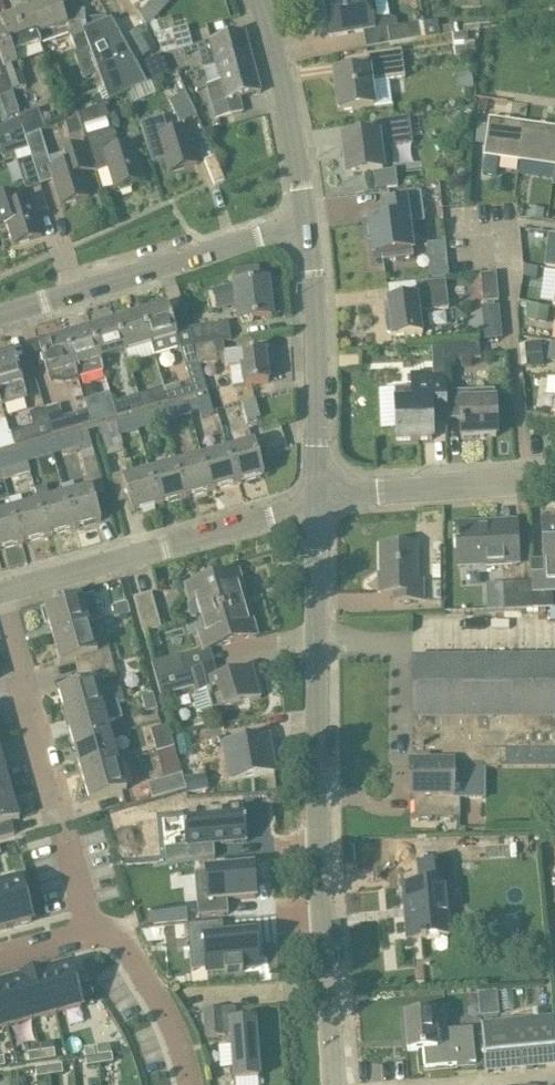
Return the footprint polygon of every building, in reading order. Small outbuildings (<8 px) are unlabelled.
[(167,0),(151,0),(150,1),(160,10),(168,2),(167,0)] [(331,37),(375,30),(370,0),(325,0),(331,37)] [(85,35),(84,31),(77,13),(65,17),(60,1),(30,11),(42,45),(71,34),(78,53),(75,54),(84,78),(99,72),(86,35),(85,35)] [(30,11),(29,12),(26,9),(22,8),(18,9),(16,12),(15,16),(1,22),(7,40),(0,42),(0,57),(12,92),(27,87),(18,62),(16,62),(14,55),(42,45),(30,11)] [(113,21),(84,31),(85,35),(86,35),(99,72),(109,100),(147,83),(113,21)] [(438,21),(423,24),(426,39),(441,36),(438,21)] [(419,25),(399,28),(388,30),(391,45),(421,40),(419,25)] [(163,53),(165,55),(186,50),(194,48),(188,27),(155,36),(165,52),(163,53)] [(146,28),(130,36),(143,59),(158,51),(146,28)] [(254,63),(246,33),(211,42),(211,43),(200,46),(206,67),(217,65),(219,72),(254,63)] [(466,56),(465,42),(454,44),(456,57),(466,56)] [(335,75),(340,111),(375,107),(372,82),(405,78),(402,51),(369,55),(371,70),(335,75)] [(1,96),(12,92),(0,57),(0,94),(1,96)] [(254,63),(219,72),(222,83),(208,87),(218,121),(244,115),(240,99),(262,93),(254,63)] [(186,92),(168,99),(176,120),(195,113),(186,92)] [(64,106),(69,120),(77,116),(79,116),(72,102),(64,106)] [(80,117),(86,140),(114,131),(106,106),(80,117)] [(379,134),(343,139),(348,175),(383,171),(380,148),(413,144),(410,116),(377,121),(379,134)] [(521,161),(526,124),(490,119),(485,156),(521,161)] [(526,124),(521,161),(554,166),(554,128),(526,124)] [(0,137),(0,149),(3,158),(30,150),(26,136),(22,126),(0,137)] [(187,128),(159,137),(170,174),(198,165),(187,128)] [(26,136),(30,150),(34,162),(49,158),(41,131),(26,136)] [(104,153),(108,167),(116,190),(119,189),(122,193),(132,190),(132,185),(144,181),(133,144),(104,153)] [(95,171),(87,145),(64,152),(67,164),(50,169),(61,206),(90,198),(83,174),(95,171)] [(8,224),(15,246),(43,237),(32,200),(22,203),(19,193),(0,198),(0,226),(8,224)] [(425,223),(421,193),(384,198),(386,220),(369,222),(373,256),(382,255),(383,262),(413,258),(409,225),(425,223)] [(449,278),(446,242),(426,244),(431,280),(449,278)] [(523,277),(536,279),(538,268),(525,266),(523,277)] [(481,275),(484,302),(499,301),(497,273),(481,275)] [(269,281),(236,285),(235,284),(213,290),(218,309),(238,304),(240,322),(273,318),(269,281)] [(383,324),(385,333),(389,334),(389,336),(388,336),(388,337),(423,333),(421,312),(449,308),(446,281),(423,284),(424,298),(384,303),(384,304),(388,303),(389,314),(387,314),(388,321),(383,324)] [(143,313),(153,345),(156,356),(181,348),(178,335),(169,306),(143,313)] [(153,345),(143,313),(118,321),(127,353),(153,345)] [(127,353),(118,321),(92,329),(102,360),(127,353)] [(192,334),(196,347),(222,343),(233,343),(232,328),(192,334)] [(102,360),(92,329),(66,336),(76,368),(79,379),(104,371),(101,360),(102,360)] [(76,368),(66,336),(40,344),(50,376),(63,372),(67,383),(78,379),(75,368),(76,368)] [(480,340),(455,343),(455,361),(481,358),(480,340)] [(222,343),(196,347),(201,365),(225,362),(226,369),(242,368),(244,386),(270,382),(266,350),(240,353),(223,354),(222,343)] [(445,343),(435,345),(436,375),(446,374),(445,343)] [(0,357),(0,395),(3,406),(28,398),(15,352),(0,357)] [(208,390),(199,359),(186,363),(193,386),(167,393),(170,401),(208,390)] [(446,374),(436,375),(413,375),(414,387),(396,388),(399,440),(433,439),(432,412),(448,411),(447,391),(446,374)] [(118,416),(114,402),(108,383),(100,385),(103,395),(86,400),(89,410),(93,423),(118,416)] [(448,420),(462,419),(462,438),(497,436),(496,390),(447,391),(448,411),(448,420)] [(144,409),(155,405),(150,392),(140,395),(144,409)] [(144,409),(140,395),(114,402),(118,416),(144,409)] [(215,415),(213,409),(210,396),(209,396),(196,400),(199,411),(201,419),(203,418),(215,415)] [(243,402),(241,403),(247,423),(260,419),(254,399),(243,402)] [(172,421),(191,416),(191,413),(188,402),(169,408),(172,421)] [(61,405),(46,409),(54,435),(93,423),(89,410),(64,417),(61,405)] [(54,435),(46,409),(30,413),(34,426),(11,432),(15,446),(24,443),(54,435)] [(143,415),(147,428),(165,423),(162,410),(143,415)] [(99,428),(102,441),(120,436),(139,430),(136,417),(99,428)] [(11,432),(10,432),(8,425),(0,427),(0,450),(15,446),(11,432)] [(94,458),(96,458),(97,457),(89,431),(58,440),(62,452),(80,447),(81,451),(84,461),(94,458)] [(55,455),(51,442),(32,447),(36,460),(55,455)] [(238,484),(228,449),(215,453),(212,442),(200,446),(203,456),(202,456),(212,491),(238,484)] [(228,449),(238,484),(265,476),(255,442),(228,449)] [(32,473),(28,462),(25,449),(6,455),(12,478),(32,473)] [(212,491),(202,456),(177,464),(186,498),(212,491)] [(151,471),(161,505),(186,498),(177,464),(151,471)] [(151,471),(124,478),(133,513),(161,505),(151,471)] [(74,529),(102,522),(92,487),(65,495),(74,529)] [(74,529),(65,495),(39,502),(49,536),(74,529)] [(49,536),(39,502),(14,509),(23,544),(49,536)] [(14,509),(0,513),(0,550),(23,544),(14,509)] [(534,609),(553,608),(553,592),(554,592),(554,520),(542,520),(544,560),(531,560),(534,609)] [(516,522),(458,525),(461,568),(518,565),(516,522)] [(381,575),(378,575),(379,593),(394,593),(394,601),(424,600),(423,580),(418,580),(417,544),(380,544),(381,575)] [(199,601),(203,615),(249,602),(239,570),(186,586),(191,603),(199,601)] [(162,627),(153,593),(135,598),(144,631),(162,627)] [(53,634),(90,624),(101,621),(94,595),(60,604),(59,602),(55,603),(56,606),(42,610),(42,611),(43,611),(46,624),(50,623),(53,634)] [(249,602),(203,615),(208,631),(200,634),(205,651),(258,636),(249,602)] [(132,612),(129,603),(113,607),(116,617),(132,612)] [(90,624),(53,634),(61,663),(78,659),(82,671),(114,662),(110,649),(98,653),(91,626),(90,624)] [(153,663),(158,678),(185,671),(181,655),(153,663)] [(459,749),(502,749),(501,750),(503,751),(503,768),(554,768),(554,656),(414,657),(414,749),(459,749)] [(67,717),(104,707),(125,701),(122,690),(101,696),(97,682),(118,677),(114,662),(82,671),(86,684),(60,691),(67,717)] [(185,671),(158,678),(162,696),(194,687),(201,715),(262,698),(254,668),(219,677),(216,665),(186,673),(185,671)] [(143,697),(147,713),(159,709),(154,694),(143,697)] [(75,745),(112,734),(108,722),(124,718),(121,705),(125,704),(125,701),(104,707),(67,717),(75,745)] [(157,750),(175,745),(169,725),(152,730),(157,750)] [(82,771),(119,761),(112,734),(75,745),(82,771)] [(225,744),(232,780),(256,775),(256,776),(276,773),(269,736),(250,739),(250,740),(225,744)] [(501,750),(502,749),(459,749),(458,762),(490,761),(490,750),(501,750)] [(119,761),(82,771),(90,800),(127,790),(119,761)] [(411,798),(416,798),(461,798),(461,797),(455,797),(454,763),(411,764),(411,798)] [(173,777),(149,783),(153,798),(164,796),(188,789),(180,764),(170,766),(173,777)] [(0,766),(0,794),(12,791),(5,765),(0,766)] [(0,794),(0,839),(16,835),(12,822),(20,820),(12,791),(0,794)] [(461,817),(461,798),(416,798),(416,818),(461,817)] [(186,844),(165,846),(166,863),(215,859),(214,845),(247,842),(244,809),(183,815),(186,844)] [(475,838),(476,864),(504,864),(503,853),(516,853),(516,836),(475,838)] [(408,939),(450,935),(446,895),(455,894),(452,860),(418,864),(420,884),(403,886),(408,939)] [(208,900),(197,901),(199,917),(228,914),(226,900),(256,898),(254,868),(205,872),(208,900)] [(21,881),(0,886),(0,904),(7,929),(32,922),(21,881)] [(186,921),(185,907),(169,909),(170,922),(186,921)] [(223,922),(187,925),(190,947),(205,946),(207,971),(225,969),(226,973),(243,971),(242,968),(258,967),(255,933),(224,936),(223,922)] [(70,967),(45,974),(56,1015),(82,1008),(70,967)] [(56,1015),(45,974),(21,980),(32,1021),(56,1015)] [(8,1028),(32,1021),(21,980),(0,986),(0,1001),(8,1028)] [(495,990),(476,993),(480,1017),(499,1014),(495,990)] [(223,1010),(206,1011),(208,1037),(225,1036),(225,1035),(232,1035),(235,1080),(260,1079),(256,1021),(236,1022),(235,1009),(223,1010)] [(446,1011),(406,1015),(409,1051),(425,1050),(426,1067),(476,1063),(474,1028),(448,1030),(446,1011)] [(483,1026),(487,1073),(491,1074),(554,1069),(554,1020),(483,1026)] [(97,1047),(84,1049),(85,1058),(99,1056),(97,1047)] [(54,1050),(41,1052),(42,1061),(56,1059),(54,1050)] [(41,1052),(28,1054),(29,1063),(42,1061),(41,1052)] [(112,1054),(99,1056),(100,1065),(113,1063),(112,1054)] [(99,1056),(85,1058),(87,1067),(100,1065),(99,1056)] [(62,1065),(49,1067),(50,1076),(63,1074),(62,1065)] [(49,1067),(36,1069),(37,1078),(50,1076),(49,1067)]
